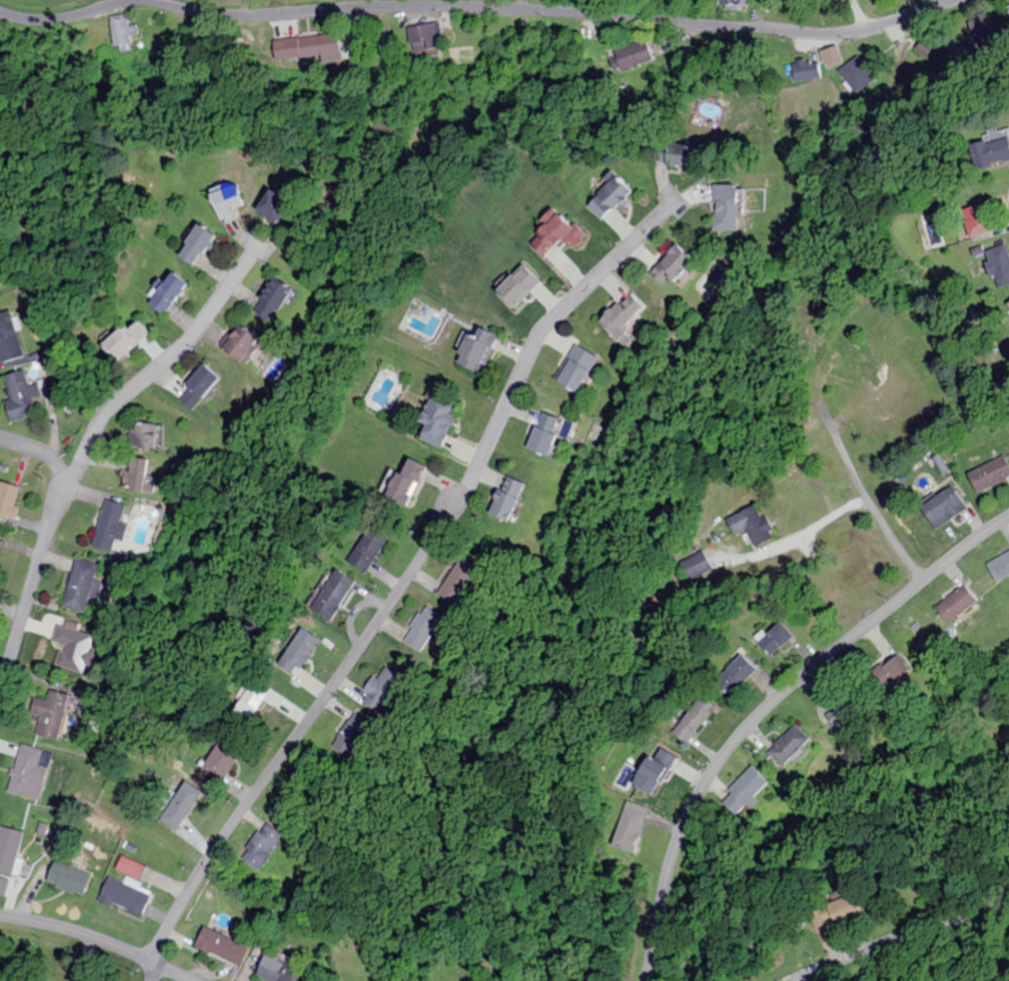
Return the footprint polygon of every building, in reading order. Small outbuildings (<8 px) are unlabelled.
[(743,0),(721,0),(721,8),(743,8),(743,0)] [(966,37),(971,50),(996,41),(985,11),(966,18),(972,35),(966,37)] [(130,26),(129,15),(111,17),(116,55),(135,52),(132,35),(140,34),(138,25),(130,26)] [(421,44),(438,47),(441,30),(424,26),(421,44)] [(344,60),(342,36),(280,40),(281,58),(326,56),(326,61),(344,60)] [(828,66),(842,61),(837,46),(823,51),(828,66)] [(839,69),(855,94),(877,79),(861,55),(839,69)] [(796,84),(822,75),(816,57),(790,65),(796,84)] [(1007,135),(969,145),(975,169),(1008,160),(1008,141),(1007,135)] [(691,166),(691,143),(655,143),(655,166),(691,166)] [(603,220),(632,192),(614,174),(586,202),(603,220)] [(713,186),(713,232),(741,232),(741,186),(713,186)] [(277,223),(292,201),(272,187),(257,210),(277,223)] [(960,210),(971,238),(989,230),(978,203),(960,210)] [(559,239),(575,250),(587,233),(551,207),(541,221),(543,223),(529,244),(547,256),(559,239)] [(218,235),(200,222),(177,253),(195,266),(218,235)] [(651,275),(670,289),(693,258),(674,244),(651,275)] [(1005,244),(984,252),(1000,291),(1008,287),(1008,254),(1005,244)] [(496,288),(513,306),(540,282),(523,264),(496,288)] [(162,315),(189,285),(173,271),(146,301),(162,315)] [(292,286),(271,276),(254,314),(275,324),(292,286)] [(622,328),(644,308),(629,292),(598,321),(620,344),(629,336),(622,328)] [(24,356),(11,309),(0,313),(0,363),(24,356)] [(219,345),(237,362),(258,341),(240,324),(219,345)] [(498,337),(473,324),(453,360),(477,374),(498,337)] [(136,345),(122,328),(103,343),(117,360),(136,345)] [(577,393),(598,357),(575,344),(554,380),(577,393)] [(189,409),(221,381),(207,365),(175,393),(189,409)] [(6,375),(11,400),(5,401),(8,417),(37,411),(34,396),(38,396),(32,369),(6,375)] [(425,425),(419,439),(439,448),(461,402),(432,388),(416,421),(425,425)] [(563,422),(542,412),(524,448),(545,458),(563,422)] [(123,486),(140,492),(150,462),(133,456),(123,486)] [(426,467),(405,456),(385,497),(406,507),(426,467)] [(1004,456),(966,473),(976,494),(1008,479),(1008,468),(1004,456)] [(487,515),(508,523),(525,484),(503,475),(487,515)] [(23,486),(2,480),(0,486),(0,515),(13,519),(23,486)] [(967,509),(951,486),(920,508),(936,530),(967,509)] [(123,522),(128,502),(107,496),(93,546),(114,552),(117,540),(124,542),(129,523),(123,522)] [(755,547),(776,533),(755,502),(725,521),(735,536),(744,530),(755,547)] [(350,559),(368,571),(392,534),(374,522),(350,559)] [(985,564),(995,582),(1008,575),(1008,552),(985,564)] [(482,569),(463,556),(439,593),(457,605),(482,569)] [(65,609),(88,613),(97,562),(74,558),(65,609)] [(934,607),(948,624),(978,601),(964,584),(934,607)] [(446,616),(426,605),(405,642),(425,653),(446,616)] [(795,636),(781,622),(758,643),(772,658),(795,636)] [(63,645),(58,666),(86,673),(95,634),(58,626),(54,643),(63,645)] [(322,640),(305,626),(275,661),(292,675),(322,640)] [(757,669),(742,654),(721,675),(736,690),(757,669)] [(872,675),(883,692),(911,674),(900,657),(872,675)] [(405,679),(388,667),(365,702),(383,713),(405,679)] [(837,730),(863,707),(851,694),(825,717),(837,730)] [(671,729),(685,743),(719,710),(705,696),(671,729)] [(63,737),(63,706),(38,706),(38,737),(63,737)] [(365,733),(366,716),(353,716),(353,733),(365,733)] [(768,752),(783,767),(811,739),(796,724),(768,752)] [(219,782),(240,756),(222,741),(201,768),(219,782)] [(52,752),(20,745),(9,792),(41,800),(52,752)] [(631,786),(650,798),(674,759),(654,747),(631,786)] [(738,815),(770,782),(753,765),(721,798),(738,815)] [(636,853),(649,807),(626,800),(613,846),(636,853)] [(161,819),(175,831),(188,816),(174,804),(161,819)] [(0,825),(0,872),(14,875),(24,831),(0,825)] [(47,883),(84,894),(91,871),(54,860),(47,883)] [(0,876),(0,894),(5,896),(11,880),(0,876)] [(99,901),(144,914),(151,890),(106,877),(99,901)] [(863,915),(858,900),(833,908),(838,923),(863,915)] [(249,944),(201,927),(194,948),(241,965),(249,944)] [(309,973),(264,953),(254,975),(268,980),(306,980),(309,973)]
